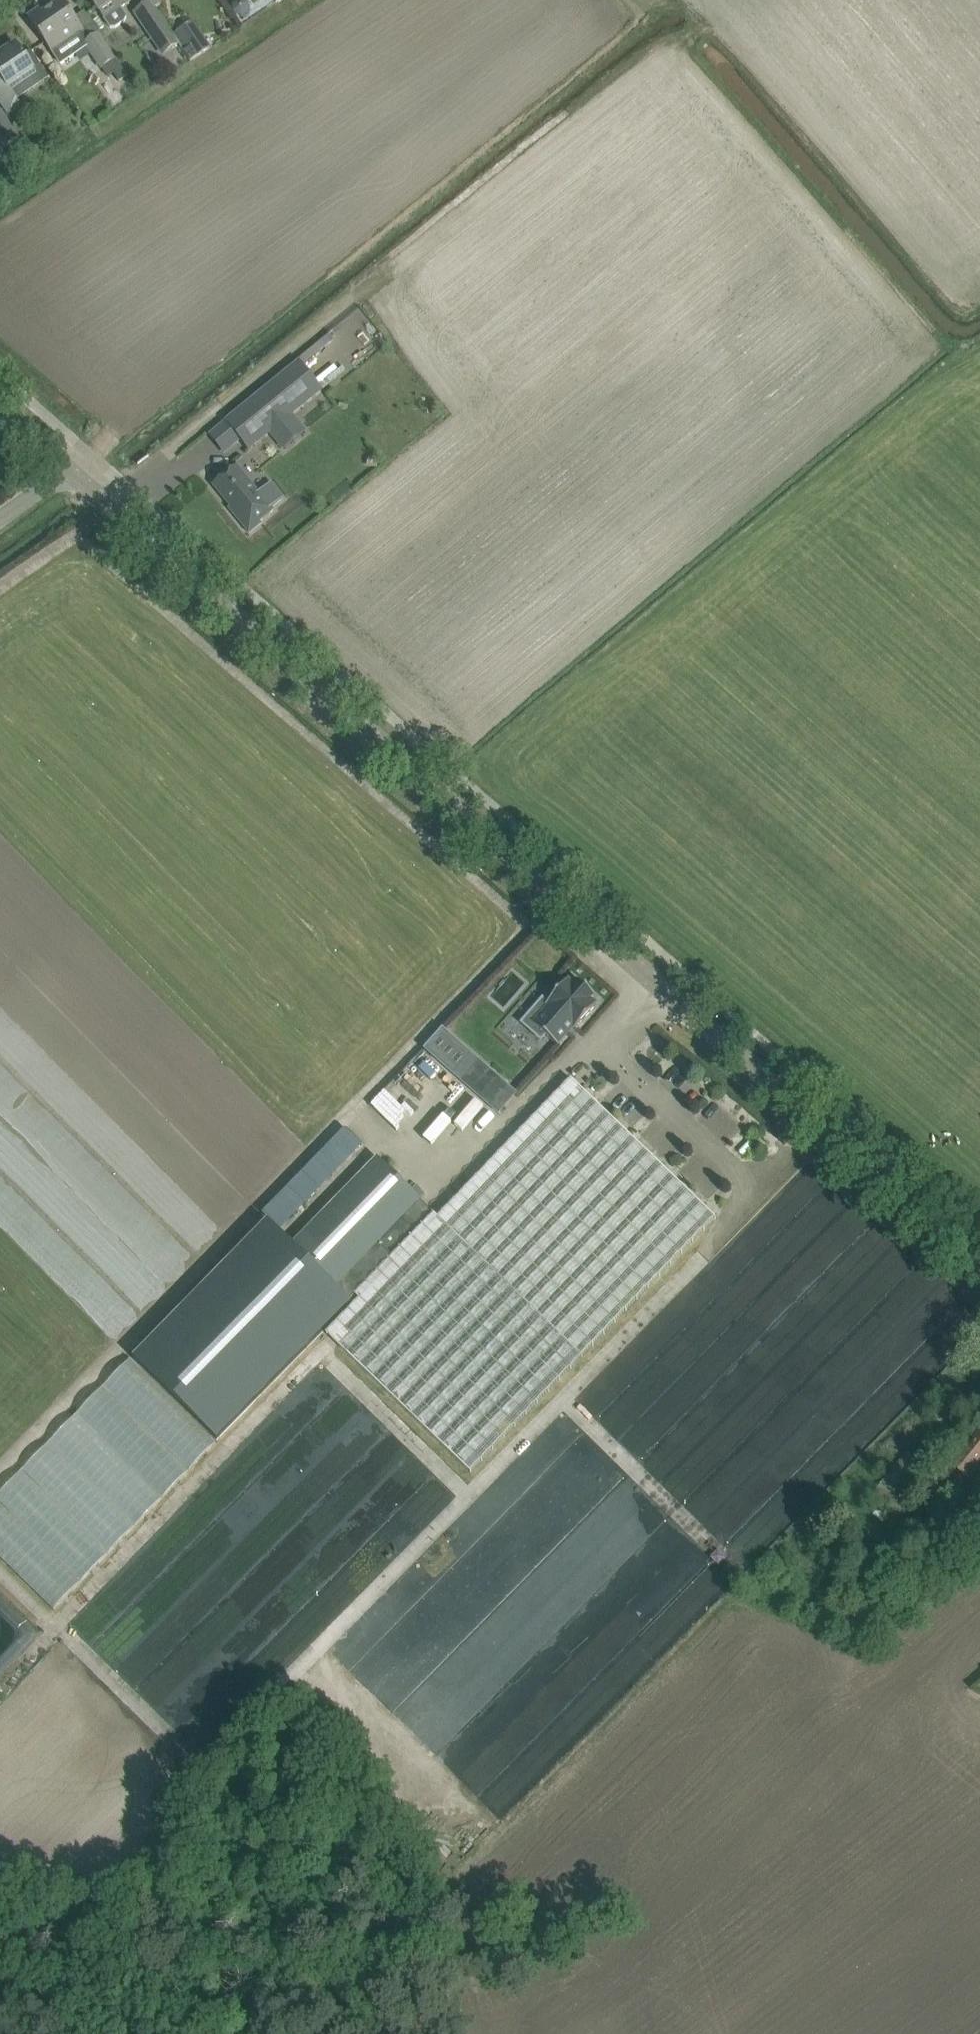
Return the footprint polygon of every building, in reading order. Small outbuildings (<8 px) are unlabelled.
[(121,8),(132,0),(131,0),(90,0),(98,11),(110,28),(116,28),(124,22),(127,17),(121,8)] [(232,4),(232,13),(240,17),(247,12),(247,3),(241,0),(238,0),(232,4)] [(82,31),(62,1),(42,14),(39,10),(28,18),(40,34),(61,66),(75,56),(66,42),(82,31)] [(163,54),(178,43),(150,2),(135,13),(163,54)] [(193,21),(175,33),(186,49),(183,51),(190,60),(210,47),(193,21)] [(127,76),(114,59),(98,35),(84,44),(101,68),(102,68),(108,77),(114,73),(120,82),(127,76)] [(0,54),(0,77),(3,81),(0,83),(0,102),(9,115),(21,107),(8,87),(40,66),(30,51),(24,56),(16,43),(0,54)] [(19,138),(0,110),(0,139),(5,147),(19,138)] [(300,362),(226,422),(239,439),(248,449),(269,431),(275,438),(295,421),(290,415),(321,389),(300,362)] [(236,465),(212,485),(230,506),(228,508),(248,533),(261,523),(259,521),(273,510),(271,507),(259,493),(236,465)] [(595,994),(580,981),(575,986),(568,980),(548,1003),(544,1000),(543,998),(522,1022),(523,1023),(542,1040),(546,1035),(558,1045),(570,1032),(568,1030),(572,1026),(576,1029),(597,1005),(590,999),(595,994)] [(470,1052),(452,1072),(481,1097),(482,1097),(499,1077),(487,1067),(470,1052)] [(294,1244),(293,1245),(306,1258),(350,1301),(355,1296),(359,1299),(352,1307),(326,1334),(471,1473),(715,1218),(570,1079),(437,1218),(433,1215),(435,1213),(379,1158),(294,1244)] [(266,1219),(132,1356),(216,1439),(350,1301),(306,1258),(293,1245),(266,1219)] [(54,1608),(216,1439),(132,1356),(0,1489),(0,1555),(54,1608)] [(968,1479),(979,1464),(979,1426),(949,1463),(951,1464),(940,1477),(957,1492),(968,1479)]
